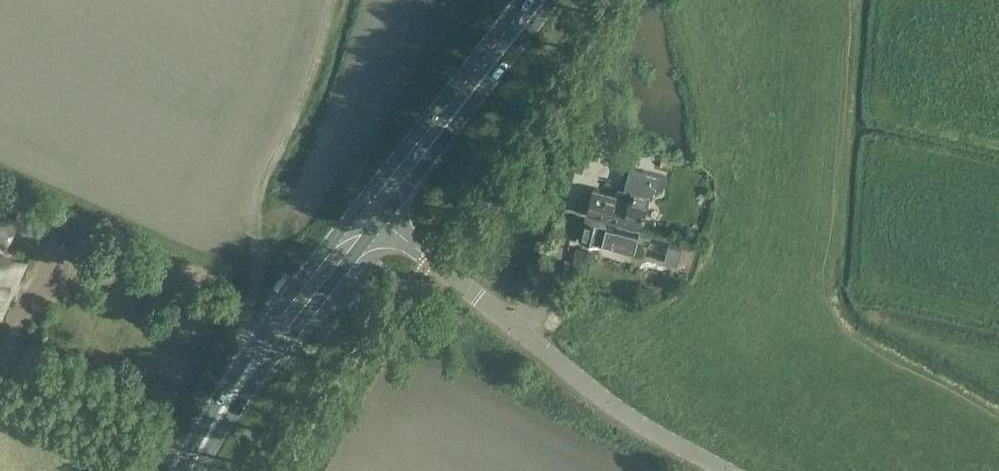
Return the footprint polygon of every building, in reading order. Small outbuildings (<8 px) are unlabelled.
[(618,187),(616,195),(593,189),(587,212),(641,227),(649,197),(652,198),(655,186),(663,188),(666,176),(630,166),(624,189),(618,187)] [(14,225),(15,224),(0,217),(0,242),(1,240),(6,242),(14,225)] [(579,238),(601,243),(634,252),(639,231),(618,225),(617,226),(585,217),(579,238)] [(664,260),(677,264),(684,238),(671,235),(664,260)] [(9,292),(6,291),(22,258),(0,247),(0,311),(9,292)]
